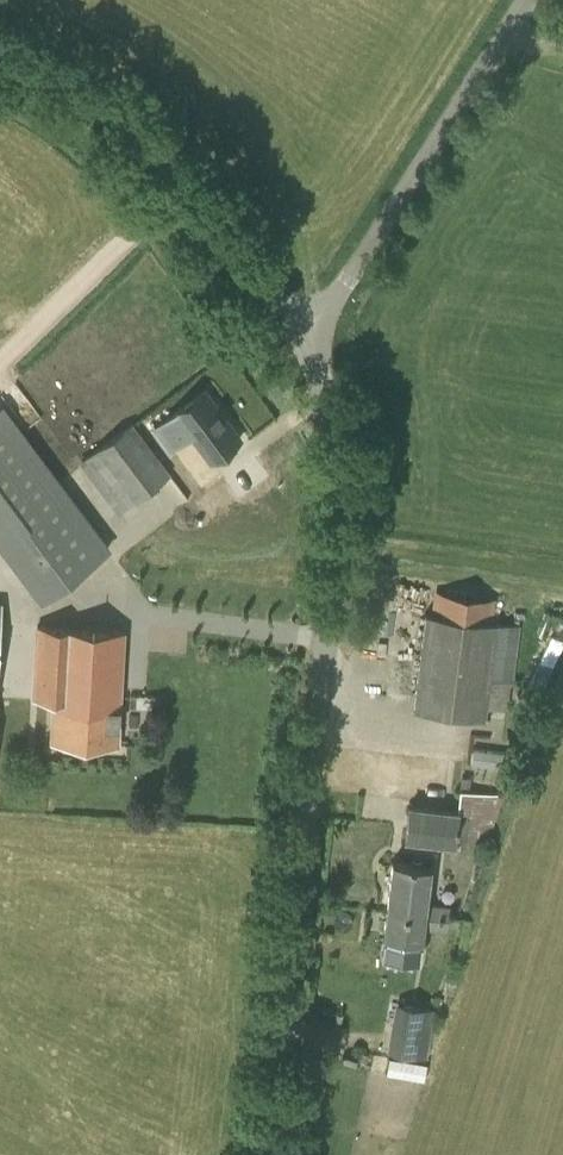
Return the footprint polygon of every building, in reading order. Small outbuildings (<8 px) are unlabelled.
[(210,461),(241,438),(205,390),(154,429),(170,451),(191,435),(210,461)] [(118,515),(171,476),(132,423),(79,463),(118,515)] [(107,549),(34,451),(0,476),(0,518),(11,533),(0,541),(0,545),(41,599),(107,549)] [(512,687),(519,627),(491,623),(494,599),(437,591),(433,615),(424,614),(413,711),(486,720),(488,708),(508,710),(511,687),(512,687)] [(118,745),(125,632),(39,627),(35,700),(53,701),(51,741),(118,745)] [(473,764),(503,767),(505,750),(474,747),(473,764)] [(461,792),(459,811),(408,805),(403,841),(456,848),(457,842),(488,846),(505,797),(461,792)] [(394,863),(388,912),(448,919),(449,905),(426,903),(430,867),(394,863)] [(448,919),(388,912),(385,937),(386,937),(384,953),(417,957),(419,941),(422,942),(423,927),(446,930),(448,919)] [(395,1002),(387,1050),(428,1057),(436,1009),(395,1002)] [(427,1076),(429,1059),(391,1055),(389,1072),(427,1076)]
